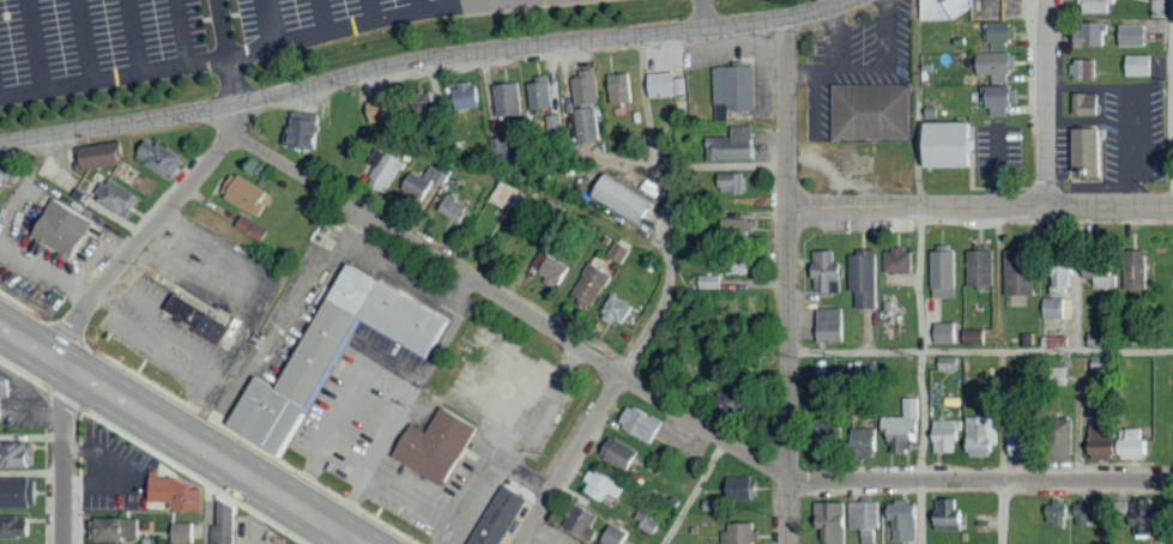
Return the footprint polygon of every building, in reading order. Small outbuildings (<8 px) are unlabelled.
[(918,21),(949,20),(969,9),(967,4),(966,0),(918,0),(918,21)] [(1111,0),(1077,0),(1077,13),(1111,13),(1111,0)] [(1078,30),(1070,30),(1070,47),(1104,46),(1104,22),(1078,22),(1078,30)] [(988,51),(1005,51),(1005,41),(1012,41),(1012,23),(983,24),(983,41),(988,41),(988,51)] [(1144,26),(1116,25),(1116,46),(1144,46),(1144,26)] [(972,54),(973,74),(989,74),(989,82),(1005,82),(1005,71),(1013,71),(1013,53),(972,54)] [(1149,55),(1122,55),(1122,76),(1149,77),(1149,55)] [(1094,80),(1095,60),(1072,59),(1071,79),(1094,80)] [(751,66),(710,67),(712,120),(727,120),(727,111),(752,110),(751,66)] [(569,78),(575,143),(598,141),(594,103),(597,103),(594,69),(580,70),(580,77),(569,78)] [(682,77),(671,78),(671,73),(645,73),(645,97),(683,96),(682,77)] [(630,102),(629,74),(606,75),(607,103),(630,102)] [(549,107),(548,78),(527,79),(528,109),(549,107)] [(476,83),(450,83),(449,108),(476,108),(476,83)] [(519,83),(491,84),(493,115),(521,114),(519,83)] [(828,139),(908,140),(908,85),(829,84),(828,139)] [(1006,115),(1005,105),(1013,104),(1013,86),(978,87),(979,107),(988,107),(988,116),(1006,115)] [(428,94),(412,94),(412,108),(428,108),(428,94)] [(1096,94),(1075,94),(1074,115),(1095,115),(1096,94)] [(389,103),(363,104),(364,122),(391,120),(389,103)] [(326,120),(298,119),(297,133),(290,132),(289,146),(324,147),(326,120)] [(916,168),(962,167),(961,122),(915,122),(916,168)] [(747,126),(728,126),(728,137),(702,137),(702,161),(748,160),(747,126)] [(1070,178),(1097,177),(1095,126),(1069,127),(1070,178)] [(143,161),(176,178),(188,156),(154,139),(143,161)] [(126,141),(83,148),(87,171),(130,164),(126,141)] [(401,162),(381,152),(366,185),(386,194),(401,162)] [(411,171),(397,186),(416,203),(435,181),(439,185),(448,174),(434,161),(420,178),(411,171)] [(13,186),(10,167),(0,169),(0,187),(13,186)] [(274,193),(238,172),(225,195),(261,215),(274,193)] [(713,192),(742,193),(742,174),(713,173),(713,192)] [(587,196),(636,224),(648,202),(599,175),(587,196)] [(109,178),(98,199),(132,217),(143,196),(109,178)] [(467,207),(443,195),(435,211),(459,223),(467,207)] [(35,231),(55,198),(95,220),(72,259),(62,253),(64,249),(50,241),(48,244),(38,240),(41,235),(35,231)] [(746,220),(717,218),(716,237),(745,239),(746,220)] [(606,257),(619,264),(629,250),(615,241),(606,257)] [(527,264),(551,288),(567,271),(538,243),(526,256),(530,260),(527,264)] [(837,293),(838,263),(832,263),(832,251),(808,250),(808,278),(812,278),(811,292),(837,293)] [(847,254),(846,290),(853,290),(853,309),(874,309),(875,250),(861,250),(861,255),(847,254)] [(882,272),(911,273),(911,250),(883,250),(882,272)] [(1144,250),(1120,251),(1121,290),(1145,289),(1144,250)] [(953,251),(928,251),(929,298),(953,298),(953,251)] [(990,286),(989,251),(964,251),(966,287),(990,286)] [(1030,296),(1032,256),(1003,254),(1001,294),(1030,296)] [(720,275),(747,273),(746,255),(719,256),(720,275)] [(451,319),(351,261),(278,386),(258,374),(229,423),(280,453),(362,315),(429,355),(451,319)] [(607,273),(586,263),(569,299),(590,309),(607,273)] [(1048,267),(1047,296),(1068,296),(1069,268),(1048,267)] [(1115,287),(1115,275),(1110,275),(1110,267),(1090,268),(1090,288),(1115,287)] [(719,290),(719,276),(696,275),(695,289),(719,290)] [(176,292),(231,325),(220,344),(165,310),(176,292)] [(631,305),(609,294),(598,316),(620,327),(631,305)] [(1063,318),(1064,299),(1041,298),(1041,318),(1063,318)] [(841,309),(813,308),(812,342),(841,342),(841,309)] [(953,343),(954,323),(931,322),(930,343),(953,343)] [(959,343),(981,344),(982,330),(960,330),(959,343)] [(712,409),(735,410),(736,394),(713,392),(712,409)] [(917,398),(900,398),(900,417),(878,417),(878,437),(889,437),(889,454),(902,454),(902,442),(917,442),(917,398)] [(392,455),(412,422),(427,430),(442,404),(479,425),(443,485),(392,455)] [(659,421),(624,404),(613,425),(647,443),(659,421)] [(994,417),(963,416),(962,455),(988,456),(988,445),(994,445),(994,417)] [(1071,460),(1070,419),(1048,419),(1048,461),(1071,460)] [(956,420),(929,420),(930,452),(957,452),(956,420)] [(875,428),(844,428),(844,455),(875,454),(875,428)] [(1020,456),(1021,433),(1005,432),(1004,455),(1020,456)] [(636,449),(604,437),(596,458),(628,470),(636,449)] [(30,467),(29,443),(0,444),(0,468),(30,467)] [(616,499),(622,486),(586,469),(580,481),(585,483),(580,493),(599,502),(604,493),(616,499)] [(722,479),(723,500),(752,499),(751,477),(722,479)] [(31,478),(0,478),(0,508),(31,507),(31,478)] [(144,501),(167,502),(166,511),(198,512),(199,490),(185,489),(185,479),(145,478),(144,501)] [(528,497),(499,543),(468,543),(506,483),(528,497)] [(1147,541),(1146,498),(1133,498),(1133,502),(1116,503),(1116,516),(1122,516),(1123,541),(1147,541)] [(931,524),(959,525),(960,509),(954,509),(955,499),(932,499),(931,524)] [(844,503),(811,502),(810,528),(818,528),(817,541),(829,542),(828,543),(843,543),(844,503)] [(846,502),(847,529),(859,529),(860,543),(877,543),(876,502),(846,502)] [(915,502),(883,502),(883,520),(890,520),(890,541),(914,541),(915,502)] [(1064,524),(1064,503),(1042,504),(1043,525),(1064,524)] [(234,504),(213,504),(211,543),(233,543),(234,504)] [(594,530),(590,528),(596,516),(573,504),(560,529),(588,543),(594,530)] [(652,535),(658,524),(643,515),(636,526),(652,535)] [(26,539),(26,516),(0,517),(0,539),(26,539)] [(137,541),(138,520),(88,518),(87,539),(137,541)] [(193,523),(168,524),(168,543),(193,543),(193,523)] [(600,543),(622,543),(628,534),(609,523),(598,543),(600,543)] [(754,523),(721,524),(721,543),(754,543),(754,523)]
